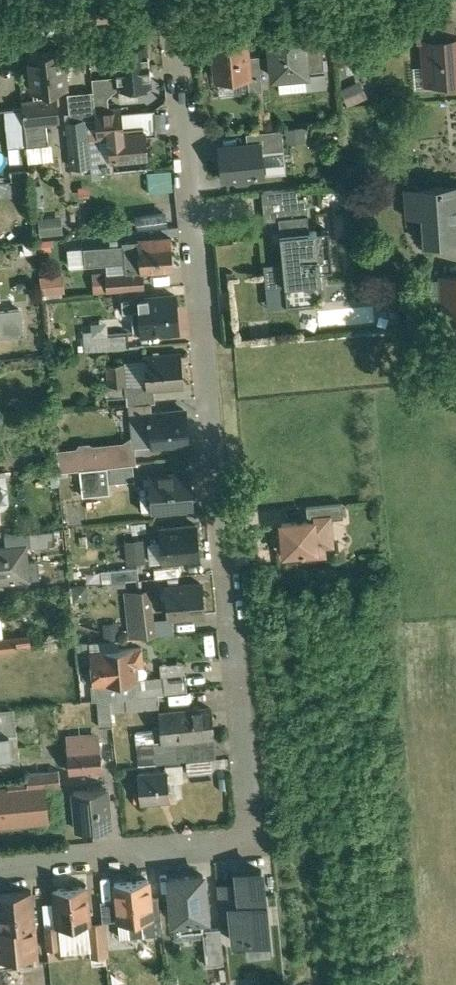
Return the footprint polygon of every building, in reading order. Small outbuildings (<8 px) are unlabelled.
[(455,21),(418,24),(419,41),(425,41),(425,40),(455,37),(455,21)] [(303,26),(270,29),(274,77),(308,73),(305,38),(303,26)] [(322,36),(305,38),(308,73),(326,71),(322,36)] [(425,40),(425,41),(427,68),(431,67),(432,82),(455,80),(455,37),(425,40)] [(246,40),(215,43),(218,79),(249,76),(250,76),(248,56),(246,40)] [(148,43),(116,46),(120,88),(152,84),(151,76),(152,76),(151,68),(148,43)] [(64,49),(31,53),(34,88),(67,85),(66,69),(71,68),(70,54),(64,55),(64,49)] [(260,55),(248,56),(250,76),(249,76),(251,92),(263,91),(260,55)] [(107,77),(93,78),(94,89),(96,109),(110,108),(107,77)] [(246,89),(245,78),(214,80),(215,92),(246,89)] [(358,81),(339,88),(346,105),(365,97),(358,81)] [(94,89),(68,92),(71,120),(88,118),(97,117),(96,109),(94,89)] [(58,95),(39,97),(41,121),(47,121),(60,119),(58,95)] [(39,97),(23,99),(24,106),(25,123),(41,121),(39,97)] [(24,106),(5,108),(9,146),(28,144),(25,123),(24,106)] [(144,128),(124,129),(122,112),(121,107),(110,108),(96,109),(99,137),(99,139),(111,138),(113,160),(148,156),(146,135),(145,127),(144,128)] [(155,109),(142,110),(144,128),(145,127),(146,135),(157,134),(155,109)] [(142,110),(122,112),(124,129),(144,128),(142,110)] [(97,117),(88,118),(90,138),(99,137),(97,117)] [(71,120),(67,120),(72,165),(92,163),(90,138),(88,118),(71,120)] [(41,121),(25,123),(28,144),(28,145),(49,143),(47,121),(41,121)] [(302,126),(284,127),(286,142),(303,140),(302,126)] [(283,129),(247,132),(248,144),(261,143),(262,151),(285,149),(283,129)] [(248,144),(221,147),(224,179),(236,178),(240,181),(248,180),(251,176),(264,175),(262,151),(261,143),(248,144)] [(171,189),(170,169),(145,171),(146,190),(171,189)] [(413,188),(414,214),(432,213),(434,240),(427,240),(427,242),(455,240),(455,185),(413,188)] [(297,188),(262,191),(265,221),(278,219),(308,216),(307,199),(298,200),(297,188)] [(60,232),(59,216),(37,217),(38,234),(60,232)] [(308,216),(278,219),(282,261),(263,263),(266,287),(285,285),(287,306),(324,303),(321,271),(333,270),(329,229),(310,231),(308,216)] [(173,238),(124,241),(126,262),(127,271),(127,272),(143,270),(175,267),(173,247),(174,247),(173,238)] [(123,244),(84,247),(86,265),(126,262),(124,241),(123,241),(123,244)] [(127,271),(108,273),(109,291),(144,287),(143,270),(127,272),(127,271)] [(62,292),(61,273),(38,274),(39,293),(62,292)] [(444,277),(447,319),(455,318),(455,276),(444,277)] [(176,293),(139,297),(138,297),(121,298),(122,311),(134,311),(134,315),(132,315),(133,335),(136,335),(136,333),(141,333),(179,330),(176,293)] [(21,308),(1,310),(2,329),(1,329),(1,334),(23,332),(21,308)] [(447,319),(448,332),(455,332),(455,318),(447,319)] [(126,332),(84,335),(85,350),(127,346),(126,332)] [(181,352),(144,355),(146,381),(147,388),(153,387),(184,385),(181,352)] [(123,363),(106,364),(108,385),(104,385),(105,398),(125,396),(126,404),(154,402),(153,387),(147,388),(146,381),(125,383),(123,363)] [(184,410),(136,415),(139,446),(152,444),(152,445),(187,441),(184,410)] [(132,419),(111,421),(112,436),(107,437),(108,448),(135,445),(132,419)] [(135,445),(108,448),(110,466),(133,463),(136,463),(135,445)] [(110,466),(106,466),(108,481),(135,479),(133,463),(110,466)] [(106,466),(80,469),(83,494),(109,491),(108,481),(106,466)] [(191,472),(149,476),(152,508),(194,504),(191,472)] [(343,503),(307,507),(309,520),(315,519),(328,518),(328,519),(344,517),(343,503)] [(29,504),(3,507),(5,534),(29,532),(31,531),(30,518),(29,504)] [(54,516),(30,518),(31,531),(55,529),(54,516)] [(328,519),(328,518),(315,519),(317,544),(331,542),(328,519)] [(309,520),(282,522),(285,553),(302,551),(303,553),(305,553),(305,551),(317,550),(317,544),(315,519),(309,520)] [(194,526),(159,529),(160,543),(148,544),(149,561),(197,558),(194,526)] [(31,531),(29,532),(30,545),(56,542),(55,529),(31,531)] [(0,547),(0,583),(29,579),(26,547),(26,544),(0,547)] [(39,578),(36,549),(26,547),(29,579),(39,578)] [(137,567),(110,570),(111,583),(139,580),(137,567)] [(200,584),(166,587),(169,616),(203,613),(200,584)] [(146,590),(125,593),(131,637),(152,634),(146,590)] [(0,616),(0,622),(1,629),(18,628),(16,614),(0,616)] [(0,637),(0,650),(18,649),(16,635),(0,637)] [(88,643),(76,644),(78,666),(90,664),(89,651),(88,643)] [(139,647),(129,648),(131,666),(141,665),(139,647)] [(129,648),(89,651),(90,664),(92,685),(132,681),(132,680),(131,666),(129,648)] [(184,675),(159,677),(161,694),(185,691),(184,675)] [(159,677),(132,680),(132,681),(92,685),(94,700),(97,700),(109,699),(125,697),(156,694),(161,694),(159,677)] [(156,694),(125,697),(126,709),(157,707),(156,694)] [(125,697),(109,699),(110,711),(126,709),(125,697)] [(109,699),(97,700),(99,727),(111,726),(110,711),(109,699)] [(212,708),(159,713),(161,738),(214,732),(212,708)] [(99,738),(85,739),(85,734),(67,736),(70,770),(101,768),(99,738)] [(12,756),(10,735),(0,736),(0,758),(12,756)] [(212,756),(187,759),(188,771),(213,768),(212,756)] [(181,761),(165,763),(166,769),(167,769),(168,779),(183,777),(181,761)] [(166,769),(137,772),(140,800),(170,797),(168,779),(167,769),(166,769)] [(60,770),(28,773),(30,788),(46,786),(46,787),(61,786),(60,770)] [(9,790),(9,788),(0,789),(0,825),(49,820),(46,787),(46,786),(30,788),(9,790)] [(106,787),(74,790),(78,829),(111,826),(106,787)] [(261,869),(237,872),(238,881),(240,904),(230,905),(231,918),(234,942),(268,938),(261,869)] [(203,874),(169,878),(175,940),(203,937),(202,929),(201,919),(208,918),(203,874)] [(149,879),(116,882),(120,920),(152,917),(149,879)] [(240,904),(238,881),(216,883),(220,919),(231,918),(230,905),(240,904)] [(86,885),(55,888),(58,925),(60,925),(88,922),(90,922),(86,885)] [(0,893),(0,921),(1,927),(0,927),(0,944),(3,943),(16,942),(24,941),(22,927),(36,926),(32,890),(0,893)] [(104,926),(90,928),(90,922),(88,922),(91,956),(106,954),(107,954),(106,945),(104,926)] [(58,925),(46,927),(48,949),(62,947),(60,925),(58,925)] [(220,927),(202,929),(203,937),(206,964),(224,963),(220,927)] [(16,942),(3,943),(5,966),(19,965),(19,963),(18,963),(16,946),(16,942)] [(38,944),(16,946),(18,963),(19,963),(39,961),(38,944)]
